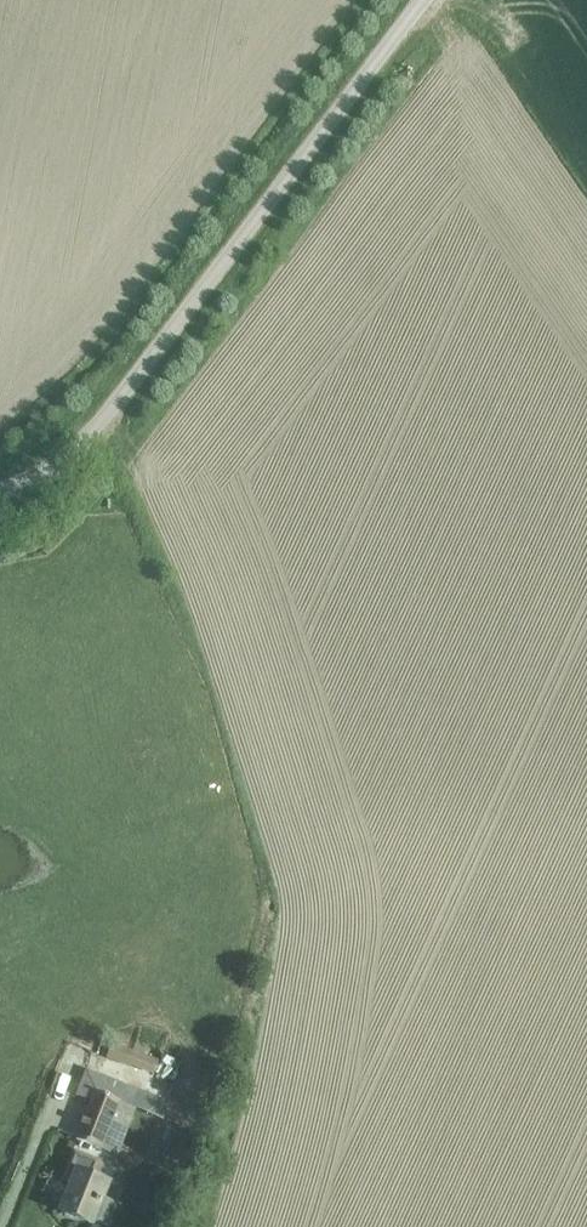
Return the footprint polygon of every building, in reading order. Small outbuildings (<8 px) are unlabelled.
[(111,1044),(106,1058),(152,1076),(157,1062),(111,1044)] [(85,1072),(75,1096),(91,1102),(76,1141),(101,1151),(117,1157),(130,1122),(134,1112),(161,1123),(169,1105),(142,1094),(101,1078),(85,1072)] [(108,1185),(89,1177),(95,1164),(75,1156),(65,1181),(72,1183),(61,1213),(92,1225),(94,1221),(107,1226),(115,1206),(102,1201),(108,1185)]
